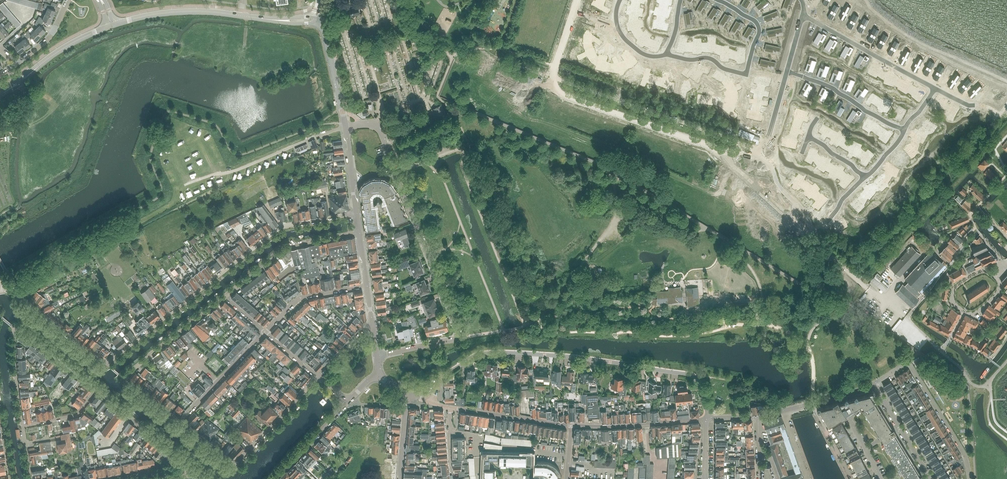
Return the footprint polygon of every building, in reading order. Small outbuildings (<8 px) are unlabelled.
[(697,9),(697,8),(701,10),(703,7),(706,8),(706,9),(710,2),(709,2),(706,1),(703,0),(702,0),(697,9)] [(756,6),(757,6),(759,9),(763,6),(765,9),(764,9),(770,4),(768,2),(767,2),(765,0),(763,0),(756,6)] [(47,9),(45,13),(53,17),(56,11),(49,8),(50,5),(45,3),(43,7),(47,9)] [(596,7),(608,13),(610,10),(598,3),(598,4),(599,4),(597,7),(596,7)] [(834,4),(827,17),(832,19),(839,6),(834,4)] [(846,4),(839,17),(843,20),(850,6),(846,4)] [(527,5),(525,13),(532,14),(534,6),(527,5)] [(345,10),(347,18),(360,14),(358,6),(345,10)] [(627,11),(627,14),(634,15),(634,12),(639,13),(639,8),(629,7),(628,11),(627,11)] [(714,7),(708,17),(708,16),(712,19),(714,15),(717,16),(716,17),(717,17),(721,10),(720,10),(718,9),(717,10),(714,8),(714,7)] [(658,8),(657,12),(662,13),(661,17),(668,18),(669,15),(668,15),(669,10),(658,8)] [(777,10),(763,16),(765,20),(772,17),(772,18),(773,18),(772,17),(773,17),(774,17),(775,17),(775,16),(778,15),(777,11),(777,10)] [(685,13),(684,13),(686,24),(687,24),(686,24),(691,23),(690,19),(693,18),(693,19),(692,11),(692,12),(688,12),(689,13),(685,14),(685,13)] [(539,20),(540,18),(543,19),(544,15),(535,12),(533,18),(539,20)] [(613,14),(610,13),(607,20),(612,22),(616,13),(613,12),(613,14)] [(53,17),(45,13),(43,18),(39,16),(37,20),(42,23),(44,20),(50,23),(53,17)] [(725,13),(719,23),(720,23),(720,22),(723,25),(726,21),(728,22),(728,23),(733,16),(732,16),(729,15),(729,16),(725,14),(726,13),(725,13)] [(625,23),(622,21),(624,16),(621,14),(617,23),(624,26),(625,23)] [(853,14),(845,27),(850,29),(857,16),(853,14)] [(523,15),(523,18),(520,17),(519,22),(528,23),(529,15),(523,15)] [(587,28),(589,21),(580,19),(578,25),(587,28)] [(862,19),(854,32),(858,35),(866,22),(862,19)] [(39,26),(35,30),(40,36),(46,31),(41,26),(42,23),(37,20),(35,24),(39,26)] [(736,20),(731,30),(735,32),(737,28),(740,30),(739,30),(740,30),(744,23),(743,24),(740,22),(740,23),(737,21),(736,20)] [(4,28),(7,26),(11,23),(9,21),(6,24),(3,27),(0,24),(0,32),(4,28)] [(657,21),(657,25),(661,26),(661,29),(668,30),(668,26),(667,26),(667,22),(657,21)] [(633,22),(626,24),(627,27),(628,27),(629,31),(639,28),(638,24),(634,25),(633,22)] [(599,33),(602,28),(594,25),(592,30),(599,33)] [(749,26),(743,36),(744,35),(747,37),(749,34),(752,35),(752,36),(756,29),(753,28),(752,28),(749,27),(749,26)] [(874,27),(868,40),(872,43),(879,29),(874,27)] [(4,28),(0,32),(0,35),(3,38),(8,33),(4,28)] [(29,38),(31,35),(35,40),(40,36),(35,30),(33,28),(29,31),(28,30),(25,33),(29,38)] [(597,39),(587,31),(584,34),(595,42),(595,41),(597,38),(597,39)] [(26,40),(29,38),(25,33),(21,35),(24,38),(20,42),(25,49),(30,44),(26,40)] [(822,43),(825,37),(822,35),(822,36),(818,34),(813,43),(816,45),(819,41),(822,43)] [(640,37),(636,43),(639,45),(639,44),(643,47),(649,39),(646,36),(643,40),(640,37)] [(883,37),(876,50),(880,53),(887,40),(883,37)] [(895,40),(888,53),(892,55),(900,42),(895,40)] [(653,43),(650,50),(653,51),(654,50),(658,52),(662,42),(658,41),(656,45),(653,43)] [(677,45),(676,52),(679,52),(680,51),(684,52),(686,42),(682,41),(681,46),(677,45)] [(16,45),(14,42),(12,43),(20,53),(25,49),(20,42),(16,45)] [(832,51),(836,45),(833,43),(832,44),(829,42),(823,51),(827,53),(829,49),(832,51)] [(850,54),(853,48),(850,46),(850,47),(846,45),(841,54),(845,56),(847,52),(850,54)] [(906,49),(899,62),(904,65),(911,52),(908,50),(906,49)] [(589,50),(578,56),(579,60),(591,54),(590,54),(589,51),(589,50)] [(634,65),(638,61),(627,50),(627,51),(624,54),(627,56),(626,57),(627,58),(628,58),(628,59),(629,59),(634,65)] [(737,56),(737,63),(740,64),(740,63),(745,63),(745,52),(741,52),(741,57),(737,56)] [(604,55),(599,54),(596,69),(601,70),(601,66),(602,66),(602,65),(602,64),(603,63),(602,63),(604,55)] [(913,65),(919,56),(915,54),(909,62),(913,65)] [(860,55),(854,65),(854,66),(854,65),(858,67),(860,63),(865,65),(869,58),(865,55),(864,57),(860,55)] [(919,57),(912,70),(917,72),(923,59),(919,57)] [(930,60),(923,73),(928,75),(934,62),(930,60)] [(614,63),(620,75),(624,73),(618,61),(618,62),(615,63),(614,63)] [(812,72),(816,62),(812,61),(810,65),(807,64),(805,71),(808,72),(808,71),(812,72)] [(940,65),(933,78),(938,80),(945,67),(940,65)] [(826,77),(829,67),(830,67),(829,67),(826,66),(824,69),(820,67),(817,76),(821,77),(822,75),(826,77)] [(876,67),(872,74),(876,77),(878,73),(881,75),(885,69),(882,67),(880,69),(876,67)] [(646,82),(651,69),(647,68),(642,80),(643,80),(646,81),(646,82)] [(727,82),(730,78),(717,69),(717,70),(715,74),(718,76),(717,76),(719,77),(720,77),(720,78),(720,77),(727,82)] [(834,83),(836,78),(840,79),(843,72),(843,71),(843,72),(839,70),(838,74),(833,72),(830,81),(834,83)] [(887,72),(886,81),(890,81),(889,87),(893,88),(895,76),(892,76),(892,73),(887,72)] [(956,73),(948,85),(952,88),(961,76),(956,73)] [(872,76),(868,85),(873,87),(877,79),(872,76)] [(851,90),(855,81),(851,79),(849,83),(846,82),(843,88),(847,90),(847,89),(851,90)] [(968,79),(958,90),(962,93),(972,82),(968,79)] [(904,81),(900,88),(903,91),(906,87),(909,88),(912,82),(909,81),(908,83),(904,81)] [(804,82),(801,88),(804,90),(802,93),(805,96),(811,87),(807,84),(804,82)] [(979,83),(968,94),(972,98),(982,87),(979,83)] [(730,94),(742,88),(740,84),(728,90),(729,91),(731,94),(730,94)] [(859,88),(854,95),(858,98),(860,94),(864,97),(868,90),(865,88),(863,91),(859,88)] [(874,93),(883,98),(885,94),(876,89),(874,93)] [(920,89),(912,95),(914,98),(919,94),(921,97),(927,93),(925,90),(922,92),(920,89)] [(822,92),(819,99),(822,100),(820,104),(824,106),(828,97),(825,95),(825,94),(822,92)] [(871,96),(867,103),(871,105),(873,101),(876,103),(880,97),(877,95),(875,98),(871,96)] [(936,99),(931,107),(935,110),(938,104),(941,106),(945,100),(942,98),(940,101),(936,99)] [(844,109),(841,107),(843,102),(839,100),(834,108),(839,111),(837,114),(840,116),(844,109)] [(883,103),(879,110),(883,112),(885,109),(888,110),(892,103),(889,102),(887,105),(883,103)] [(436,118),(446,113),(442,104),(432,109),(436,118)] [(723,104),(720,107),(731,115),(730,114),(733,112),(723,104)] [(950,106),(946,114),(950,116),(952,112),(955,114),(959,108),(956,106),(954,109),(950,106)] [(367,109),(363,109),(363,111),(361,112),(359,113),(358,114),(357,114),(361,118),(362,118),(363,118),(366,118),(366,115),(368,115),(367,108),(367,109)] [(896,110),(892,117),(895,119),(898,115),(901,117),(905,110),(902,108),(900,112),(896,110)] [(797,109),(795,113),(803,115),(802,118),(810,121),(811,117),(809,117),(810,112),(797,109)] [(853,110),(847,120),(850,122),(853,117),(857,120),(862,112),(858,110),(857,112),(853,110)] [(869,117),(862,129),(866,131),(869,125),(872,126),(876,120),(873,118),(872,119),(869,117)] [(826,120),(822,128),(825,129),(823,133),(827,135),(832,126),(828,124),(829,121),(826,120)] [(926,120),(922,127),(929,131),(934,124),(926,120)] [(792,125),(790,129),(794,130),(793,134),(800,136),(801,133),(800,132),(801,128),(792,125)] [(885,127),(879,136),(883,138),(885,135),(888,137),(892,131),(889,129),(888,130),(885,127)] [(912,130),(910,134),(916,139),(918,136),(923,139),(926,136),(916,129),(914,131),(912,130)] [(837,133),(831,138),(833,141),(835,139),(837,143),(848,133),(845,130),(839,136),(837,133)] [(317,146),(315,139),(311,141),(313,145),(310,146),(311,148),(313,147),(314,149),(318,147),(320,146),(319,145),(317,146)] [(786,139),(785,143),(789,144),(788,148),(795,149),(796,146),(795,146),(796,141),(786,139)] [(334,149),(343,148),(342,146),(342,140),(333,142),(334,149)] [(855,144),(850,151),(853,153),(854,151),(858,154),(865,144),(862,141),(858,146),(855,144)] [(308,147),(306,144),(295,148),(297,152),(299,151),(306,148),(308,147)] [(910,144),(904,149),(910,156),(916,150),(910,144)] [(814,149),(808,157),(812,160),(814,156),(817,158),(821,152),(818,150),(817,151),(814,149)] [(864,156),(860,162),(863,164),(863,163),(867,165),(873,157),(869,154),(866,158),(864,156)] [(824,156),(818,166),(821,168),(824,164),(827,165),(832,159),(829,157),(828,159),(824,156)] [(977,166),(982,171),(989,163),(984,159),(977,166)] [(886,166),(884,169),(892,175),(895,171),(891,169),(893,166),(887,162),(885,165),(886,166)] [(838,163),(830,175),(833,177),(838,171),(841,173),(846,166),(843,164),(842,166),(838,163)] [(333,175),(343,173),(342,167),(340,167),(340,166),(328,167),(329,170),(332,169),(333,175)] [(991,179),(995,175),(992,171),(989,168),(984,174),(987,176),(988,176),(991,179)] [(838,175),(831,180),(834,183),(841,178),(838,175)] [(337,178),(338,181),(335,181),(336,187),(345,186),(343,176),(337,178)] [(848,176),(841,183),(844,186),(847,183),(850,185),(855,180),(852,178),(851,179),(848,176)] [(880,176),(874,182),(879,188),(886,183),(880,176)] [(367,226),(366,226),(366,225),(365,230),(365,231),(379,229),(376,206),(373,207),(371,197),(372,195),(374,193),(376,192),(378,191),(381,192),(383,193),(395,224),(409,219),(398,190),(398,191),(392,182),(382,178),(382,177),(372,178),(363,183),(362,184),(363,184),(359,189),(360,189),(360,194),(363,195),(363,200),(363,201),(364,208),(362,208),(362,209),(364,208),(365,211),(364,211),(363,216),(365,216),(366,218),(365,218),(364,223),(366,223),(367,226)] [(794,182),(791,188),(794,190),(795,189),(799,191),(803,182),(799,180),(798,184),(794,182)] [(324,182),(320,183),(312,184),(313,190),(327,186),(326,181),(324,182)] [(971,192),(980,200),(984,195),(973,184),(969,188),(972,190),(971,192)] [(865,191),(863,194),(869,200),(871,198),(869,195),(872,192),(867,187),(864,190),(865,191)] [(809,189),(803,193),(806,196),(807,195),(809,199),(817,192),(815,189),(812,191),(811,192),(810,191),(809,189)] [(329,197),(332,214),(349,211),(346,194),(341,195),(332,197),(329,197)] [(287,201),(288,210),(292,209),(294,209),(297,208),(295,195),(290,196),(291,200),(287,201)] [(268,202),(271,208),(282,203),(280,197),(268,202)] [(857,199),(851,205),(857,211),(863,205),(857,199)] [(961,205),(969,212),(972,208),(970,206),(972,204),(967,199),(961,205)] [(817,201),(812,206),(815,209),(815,208),(819,211),(825,203),(822,200),(819,203),(817,201)] [(327,201),(322,202),(323,206),(317,207),(318,210),(316,211),(317,216),(319,216),(330,214),(327,201)] [(257,207),(260,211),(268,221),(273,228),(278,224),(263,204),(257,207)] [(278,212),(275,212),(276,217),(278,220),(280,219),(280,220),(282,220),(283,220),(284,220),(284,219),(286,219),(285,213),(284,210),(283,207),(281,207),(282,210),(278,211),(278,212)] [(310,218),(309,209),(298,211),(300,220),(310,218)] [(267,222),(268,221),(260,211),(259,212),(260,214),(258,215),(263,221),(261,223),(262,225),(268,232),(272,229),(267,222)] [(245,213),(236,217),(240,223),(247,227),(252,223),(248,218),(245,213)] [(970,221),(967,215),(949,223),(951,229),(970,221)] [(232,227),(240,223),(236,217),(227,221),(232,227)] [(254,219),(256,221),(258,225),(255,227),(263,236),(267,233),(261,226),(262,225),(261,223),(256,217),(254,219)] [(840,219),(835,226),(842,231),(847,224),(840,219)] [(223,224),(224,225),(227,230),(232,227),(227,221),(223,224)] [(999,225),(1006,232),(1006,233),(1006,225),(1003,221),(999,225)] [(973,228),(969,225),(968,227),(966,225),(964,228),(966,230),(969,233),(973,228)] [(258,240),(263,236),(255,227),(254,226),(251,228),(255,232),(253,234),(258,240)] [(409,235),(406,228),(394,233),(397,240),(398,241),(400,240),(403,248),(411,245),(407,236),(409,235)] [(958,230),(959,231),(965,237),(968,233),(962,228),(960,230),(959,230),(958,230)] [(258,240),(253,234),(252,234),(245,240),(251,246),(258,240)] [(955,234),(951,238),(959,244),(963,240),(957,234),(955,235),(955,234)] [(357,251),(355,237),(327,242),(330,259),(349,255),(357,254),(356,254),(356,251),(357,251)] [(975,239),(973,241),(974,241),(977,245),(980,243),(982,241),(983,240),(980,237),(976,240),(975,239)] [(959,246),(950,238),(947,241),(956,249),(959,246)] [(239,244),(238,244),(244,251),(248,248),(241,239),(237,241),(237,242),(239,244)] [(368,241),(368,246),(369,246),(369,247),(372,247),(372,250),(378,249),(377,246),(378,246),(377,242),(377,240),(369,241),(368,241)] [(233,245),(235,247),(240,254),(244,251),(238,244),(239,244),(237,242),(237,241),(233,244),(233,245)] [(321,255),(325,254),(324,252),(329,251),(327,242),(322,243),(322,244),(318,244),(321,255)] [(988,249),(984,242),(983,242),(981,243),(971,248),(975,255),(988,249)] [(956,250),(949,243),(945,247),(952,254),(956,250)] [(318,244),(309,246),(311,258),(316,257),(320,256),(320,255),(321,255),(318,244)] [(240,254),(235,247),(233,245),(231,246),(233,248),(230,250),(236,257),(240,254)] [(921,254),(912,245),(909,249),(908,248),(906,249),(907,250),(890,268),(900,277),(921,254)] [(226,246),(223,247),(224,248),(222,249),(223,251),(231,261),(236,258),(230,251),(226,246)] [(311,258),(309,246),(305,247),(301,248),(298,249),(302,268),(303,270),(303,271),(305,278),(319,275),(320,275),(318,267),(316,257),(311,258)] [(947,263),(949,261),(954,256),(944,247),(938,254),(947,263)] [(297,249),(291,250),(292,256),(294,266),(301,264),(297,249)] [(972,259),(971,260),(972,261),(973,260),(974,263),(993,254),(989,249),(988,250),(984,252),(976,256),(972,258),(971,258),(972,259)] [(227,264),(231,261),(223,251),(219,254),(227,264)] [(947,263),(940,257),(938,258),(930,251),(905,278),(908,281),(919,291),(928,283),(945,264),(945,265),(947,263)] [(216,258),(218,260),(223,267),(227,264),(219,254),(218,252),(216,254),(216,255),(214,256),(216,258)] [(998,259),(993,254),(974,263),(965,268),(969,273),(976,269),(982,266),(998,259)] [(273,263),(270,266),(276,275),(281,271),(283,272),(285,271),(283,269),(284,269),(281,266),(282,266),(277,260),(274,263),(273,263)] [(217,261),(209,267),(214,274),(222,268),(217,261)] [(342,271),(348,270),(350,269),(358,267),(357,266),(358,265),(358,264),(358,263),(357,262),(357,261),(349,263),(349,266),(347,266),(347,268),(343,269),(341,269),(342,271)] [(414,276),(416,276),(416,277),(420,276),(419,273),(423,272),(419,261),(411,264),(409,261),(404,263),(405,267),(410,265),(414,276)] [(210,277),(214,274),(209,267),(205,262),(201,265),(203,268),(210,277)] [(201,265),(197,268),(199,271),(207,280),(210,277),(203,268),(201,265)] [(269,275),(272,279),(276,276),(273,272),(269,267),(265,269),(269,275)] [(948,275),(953,282),(967,274),(962,267),(948,275)] [(358,268),(350,269),(348,270),(348,272),(350,272),(351,278),(360,277),(361,277),(360,273),(360,271),(359,271),(359,270),(358,271),(358,268)] [(374,277),(379,276),(382,276),(382,272),(388,271),(387,269),(381,269),(372,270),(373,273),(373,274),(373,275),(373,276),(374,277)] [(199,271),(195,274),(203,283),(207,280),(199,271)] [(264,271),(260,274),(265,280),(269,277),(264,271)] [(191,277),(199,286),(203,283),(195,274),(194,275),(193,273),(192,272),(191,272),(189,274),(190,275),(191,277)] [(163,280),(166,285),(172,292),(180,301),(185,297),(169,276),(167,274),(166,274),(162,277),(162,278),(163,280)] [(261,283),(265,280),(260,274),(256,277),(261,283)] [(198,287),(193,280),(189,275),(185,278),(187,281),(194,290),(198,287)] [(190,293),(183,284),(176,276),(174,278),(179,284),(177,285),(186,296),(190,293)] [(374,285),(388,283),(389,283),(388,280),(382,281),(383,281),(382,277),(379,278),(379,276),(374,277),(374,279),(373,279),(374,280),(373,280),(373,282),(374,282),(374,285)] [(884,292),(888,288),(875,276),(871,280),(884,292)] [(256,277),(253,280),(257,286),(261,283),(256,277)] [(315,277),(313,277),(315,291),(318,290),(318,291),(320,290),(321,290),(320,282),(316,283),(316,281),(315,277)] [(334,277),(333,278),(335,287),(336,286),(336,287),(338,287),(339,287),(340,287),(341,286),(340,280),(340,278),(334,279),(334,277)] [(333,288),(334,287),(335,287),(333,278),(326,279),(328,288),(331,288),(333,288)] [(39,291),(48,287),(51,285),(54,283),(52,279),(36,288),(39,291)] [(257,286),(253,280),(249,283),(254,289),(257,286)] [(416,283),(413,284),(415,289),(418,287),(421,295),(421,294),(430,290),(428,284),(426,284),(424,280),(416,283)] [(190,293),(194,290),(187,281),(183,284),(190,293)] [(903,284),(895,292),(912,308),(920,299),(917,297),(921,293),(919,291),(908,281),(905,285),(903,284)] [(299,292),(298,290),(299,290),(298,284),(295,286),(294,284),(291,286),(289,282),(287,283),(288,286),(296,295),(299,292)] [(249,283),(245,286),(250,292),(254,289),(249,283)] [(389,285),(389,283),(388,283),(374,285),(375,287),(374,287),(375,290),(375,291),(378,291),(378,293),(384,292),(384,290),(384,286),(389,285)] [(980,286),(979,286),(980,286),(973,291),(973,290),(972,290),(973,291),(966,295),(967,297),(967,298),(968,298),(968,299),(968,300),(969,300),(970,302),(976,297),(977,298),(977,297),(984,293),(984,292),(988,289),(989,290),(989,289),(989,287),(990,287),(990,286),(989,286),(988,284),(988,283),(987,284),(985,283),(984,283),(980,286)] [(245,286),(241,289),(246,295),(250,292),(245,286)] [(288,286),(284,289),(292,298),(296,295),(288,286)] [(284,293),(282,295),(284,298),(287,301),(292,298),(284,289),(283,287),(280,288),(284,293)] [(671,292),(658,293),(659,302),(682,300),(681,291),(679,291),(679,287),(671,288),(671,292)] [(938,297),(942,298),(942,300),(946,301),(947,299),(949,289),(943,287),(942,291),(939,291),(938,297)] [(147,302),(155,297),(148,288),(144,291),(141,293),(147,302)] [(278,288),(274,292),(278,296),(277,296),(280,299),(276,302),(282,308),(287,304),(283,300),(284,299),(280,293),(279,292),(278,290),(279,290),(278,288)] [(698,305),(697,288),(688,288),(689,305),(698,305)] [(28,300),(33,304),(41,294),(36,290),(34,293),(28,300)] [(354,294),(354,297),(363,296),(363,295),(363,294),(362,293),(362,290),(354,292),(354,291),(347,293),(348,295),(348,298),(351,298),(351,294),(354,294)] [(174,306),(180,301),(172,292),(166,296),(174,306)] [(231,298),(235,301),(240,295),(236,292),(231,298)] [(38,308),(40,305),(46,298),(44,296),(46,295),(45,293),(41,295),(41,294),(33,304),(38,308)] [(349,304),(348,298),(348,295),(347,295),(347,293),(341,294),(342,302),(346,301),(347,303),(348,306),(350,306),(349,304)] [(343,304),(342,302),(341,294),(334,295),(334,296),(335,302),(336,303),(340,303),(340,305),(340,304),(341,308),(343,307),(343,304)] [(244,298),(240,295),(235,301),(239,304),(244,298)] [(166,296),(163,298),(166,301),(162,304),(168,311),(174,306),(166,296)] [(246,300),(248,298),(246,296),(244,298),(239,304),(242,307),(247,301),(246,300)] [(363,301),(363,296),(354,297),(355,301),(352,302),(351,298),(348,298),(349,304),(363,302),(363,301)] [(1005,301),(998,296),(992,305),(999,310),(1005,301)] [(324,298),(324,297),(317,298),(319,306),(320,306),(320,307),(321,307),(321,309),(327,308),(328,309),(331,309),(329,303),(326,304),(324,298)] [(46,298),(40,305),(38,308),(40,309),(49,305),(50,304),(50,303),(48,303),(46,298)] [(315,307),(319,306),(317,298),(308,300),(309,302),(313,305),(314,305),(315,307)] [(434,298),(422,303),(427,317),(439,312),(434,298)] [(387,306),(387,307),(393,306),(392,303),(387,304),(386,299),(376,300),(377,307),(387,306)] [(60,305),(58,300),(50,304),(49,305),(40,309),(45,313),(60,305)] [(143,312),(146,310),(138,301),(132,306),(137,312),(140,310),(143,312)] [(220,306),(223,309),(226,311),(230,306),(225,301),(220,306)] [(251,304),(247,301),(242,307),(246,310),(251,304)] [(274,305),(270,301),(268,303),(272,307),(278,313),(282,309),(276,303),(274,305)] [(306,301),(302,305),(315,316),(316,314),(316,313),(314,312),(311,310),(313,307),(306,301)] [(159,304),(156,306),(158,309),(162,315),(167,312),(160,303),(159,304)] [(246,310),(249,313),(254,307),(251,304),(246,310)] [(999,316),(1000,313),(997,311),(989,304),(986,309),(994,315),(995,313),(999,316)] [(275,316),(278,313),(272,307),(270,309),(267,307),(266,305),(264,306),(266,308),(269,311),(275,316)] [(313,317),(315,316),(302,305),(299,308),(305,313),(307,311),(313,317)] [(232,316),(236,312),(235,311),(230,306),(226,311),(225,312),(224,314),(226,316),(229,314),(231,316),(231,315),(232,316)] [(386,310),(390,310),(390,309),(393,309),(393,306),(387,307),(378,308),(378,310),(378,312),(378,313),(379,314),(379,315),(383,314),(383,316),(386,315),(386,313),(387,313),(386,310)] [(217,307),(213,310),(219,317),(222,319),(223,318),(221,317),(220,316),(223,314),(217,307)] [(258,311),(254,307),(249,313),(253,317),(258,311)] [(299,308),(295,311),(308,322),(309,321),(303,315),(305,313),(299,308)] [(364,308),(357,310),(354,310),(361,320),(362,320),(363,322),(367,319),(365,311),(365,308),(364,308)] [(948,313),(949,314),(958,320),(961,314),(952,308),(949,313),(948,313)] [(260,312),(262,310),(260,309),(253,317),(257,320),(262,314),(260,312)] [(995,317),(994,315),(986,309),(982,314),(990,320),(992,318),(993,319),(995,317)] [(155,310),(151,313),(156,320),(160,317),(155,310)] [(219,317),(213,310),(209,313),(216,320),(218,318),(218,319),(220,322),(221,322),(222,323),(223,321),(222,320),(222,319),(219,317)] [(363,322),(362,320),(361,320),(354,310),(351,312),(353,315),(355,317),(353,320),(359,327),(363,322)] [(63,327),(68,331),(71,334),(75,330),(71,327),(72,326),(66,322),(66,323),(55,315),(55,314),(55,313),(54,312),(53,312),(52,313),(50,311),(46,314),(63,327)] [(257,320),(261,324),(266,317),(264,315),(267,312),(265,311),(262,314),(257,320)] [(300,323),(302,320),(306,324),(308,322),(295,311),(291,315),(297,321),(298,320),(300,323)] [(237,312),(231,319),(233,321),(230,324),(232,326),(241,315),(237,312)] [(156,320),(151,313),(149,315),(146,317),(151,324),(156,320)] [(270,313),(266,317),(261,324),(265,327),(270,321),(268,319),(271,316),(272,318),(274,316),(270,313)] [(317,316),(316,316),(320,318),(324,322),(327,319),(320,313),(319,313),(318,313),(317,315),(317,316)] [(944,315),(942,318),(945,319),(955,325),(958,320),(949,314),(947,317),(944,315)] [(207,333),(211,329),(205,324),(211,319),(207,315),(196,324),(207,333)] [(240,323),(241,324),(245,319),(241,315),(232,326),(233,327),(236,323),(238,325),(240,323)] [(411,338),(411,335),(414,334),(412,327),(413,327),(414,328),(418,326),(413,315),(406,316),(407,320),(402,321),(403,329),(397,330),(399,338),(405,336),(406,339),(411,338)] [(962,322),(961,322),(970,326),(976,329),(979,321),(965,315),(962,322)] [(134,330),(138,334),(147,327),(150,324),(143,316),(135,322),(137,324),(135,327),(136,329),(134,330)] [(297,325),(295,323),(297,321),(291,316),(287,320),(293,325),(299,330),(301,328),(297,325)] [(342,325),(339,329),(349,337),(354,332),(348,326),(337,316),(335,318),(342,325)] [(949,336),(952,330),(940,323),(939,325),(930,320),(928,323),(926,321),(925,320),(927,318),(925,316),(922,321),(927,324),(927,325),(937,330),(938,330),(949,336)] [(934,319),(933,320),(938,323),(938,322),(940,323),(952,330),(955,325),(945,319),(943,322),(941,321),(942,319),(936,316),(934,319)] [(429,335),(432,334),(444,330),(444,331),(447,330),(448,329),(447,326),(448,326),(447,322),(447,323),(446,320),(439,322),(438,317),(431,318),(432,324),(425,325),(426,328),(425,328),(426,331),(427,331),(428,335),(429,334),(429,335)] [(132,323),(128,318),(124,321),(128,326),(132,323)] [(350,323),(348,326),(354,332),(359,327),(350,320),(347,318),(346,319),(350,323)] [(989,324),(983,318),(979,322),(986,328),(989,324)] [(243,329),(249,322),(245,319),(241,324),(239,326),(238,328),(241,331),(241,330),(242,329),(243,329)] [(212,321),(208,325),(213,330),(217,327),(212,321)] [(252,326),(249,322),(243,329),(246,332),(248,330),(252,326)] [(961,322),(959,327),(968,332),(970,326),(961,322)] [(81,323),(75,330),(71,334),(75,337),(80,331),(84,327),(81,323)] [(274,335),(282,327),(283,326),(279,323),(271,332),(274,335)] [(76,338),(85,345),(88,340),(89,339),(86,336),(88,334),(86,332),(91,327),(87,324),(84,327),(80,331),(81,332),(76,338)] [(203,341),(210,335),(207,333),(196,324),(192,327),(203,341)] [(284,328),(282,327),(274,335),(279,338),(287,329),(289,326),(287,324),(284,328)] [(344,343),(349,337),(339,329),(336,325),(334,327),(336,328),(335,329),(339,333),(338,333),(336,335),(338,337),(344,343)] [(1002,325),(995,334),(1001,338),(1006,331),(1006,330),(1002,325)] [(256,329),(252,326),(248,330),(246,333),(248,334),(250,336),(256,329)] [(959,327),(955,334),(964,338),(967,333),(969,334),(969,333),(968,332),(959,327)] [(135,337),(135,336),(130,329),(127,331),(124,328),(122,330),(130,341),(135,337)] [(194,339),(196,337),(197,336),(191,328),(183,334),(189,342),(191,341),(192,340),(194,339)] [(254,339),(256,337),(260,332),(256,329),(250,336),(254,339)] [(288,331),(287,329),(279,338),(282,342),(292,331),(290,330),(289,329),(288,331)] [(282,342),(286,345),(292,338),(290,337),(294,333),(292,331),(282,342)] [(86,345),(95,352),(101,345),(107,336),(103,333),(100,337),(98,335),(94,340),(92,338),(89,341),(88,340),(85,345),(86,345)] [(119,349),(127,343),(119,333),(116,336),(118,337),(113,341),(119,349)] [(27,347),(30,342),(20,334),(17,338),(27,347)] [(292,338),(286,345),(290,348),(296,342),(294,340),(298,336),(296,334),(292,338)] [(964,338),(955,334),(953,338),(962,342),(964,338)] [(177,339),(175,341),(180,347),(183,345),(184,346),(186,345),(190,348),(193,345),(190,343),(189,343),(189,342),(188,343),(182,335),(177,339)] [(240,338),(240,337),(242,339),(239,342),(245,347),(249,343),(248,342),(247,342),(246,340),(244,338),(241,336),(240,335),(239,338),(240,338)] [(340,347),(343,343),(344,343),(338,337),(338,338),(335,335),(333,337),(335,339),(333,341),(340,347)] [(969,345),(972,337),(967,335),(963,342),(969,345)] [(260,343),(265,347),(270,341),(266,337),(260,343)] [(299,338),(296,342),(290,348),(294,351),(301,343),(299,341),(300,339),(299,338)] [(995,352),(1001,343),(995,338),(988,347),(995,352)] [(314,342),(314,343),(321,348),(323,346),(319,342),(319,343),(316,340),(314,342)] [(336,352),(340,347),(333,341),(332,342),(331,340),(327,344),(328,345),(336,352)] [(977,348),(979,343),(973,340),(970,345),(977,348)] [(981,345),(978,349),(981,351),(985,347),(987,343),(984,340),(981,345)] [(242,351),(245,347),(239,342),(239,341),(235,345),(242,351)] [(265,357),(266,357),(267,355),(269,353),(268,353),(270,351),(275,345),(270,341),(265,347),(268,349),(263,355),(265,357)] [(294,351),(298,355),(304,347),(304,346),(303,347),(301,346),(304,343),(303,341),(301,343),(294,351)] [(28,355),(29,355),(35,346),(31,343),(27,348),(25,347),(24,348),(24,354),(26,354),(26,352),(28,354),(27,354),(28,355)] [(101,345),(95,352),(99,355),(104,358),(110,350),(106,347),(106,346),(102,344),(101,345)] [(167,347),(163,350),(169,358),(176,352),(170,344),(167,347)] [(230,348),(232,349),(238,355),(242,351),(235,345),(234,344),(230,348)] [(298,355),(302,358),(310,349),(306,345),(304,347),(298,355)] [(321,348),(320,349),(329,357),(331,356),(332,357),(336,352),(328,345),(326,348),(323,346),(321,348)] [(30,361),(30,360),(39,349),(35,346),(29,355),(31,357),(29,360),(30,361)] [(267,355),(266,357),(270,361),(280,350),(276,346),(271,351),(270,352),(273,354),(270,358),(267,355)] [(222,349),(224,350),(234,359),(238,355),(232,349),(231,350),(230,349),(228,351),(224,347),(222,349)] [(985,347),(981,351),(986,355),(989,356),(992,352),(990,350),(985,347)] [(302,358),(305,361),(307,363),(312,357),(311,355),(310,353),(313,350),(311,348),(310,349),(302,358)] [(35,358),(38,360),(44,353),(39,349),(30,360),(32,362),(35,358)] [(259,353),(255,349),(251,353),(256,358),(261,363),(263,361),(258,356),(260,354),(259,353)] [(330,358),(329,357),(320,349),(317,352),(315,351),(312,355),(314,356),(313,356),(314,357),(314,356),(314,357),(324,365),(330,358)] [(222,352),(226,355),(222,359),(227,365),(230,362),(230,363),(234,359),(224,350),(222,352)] [(285,354),(280,350),(270,361),(273,363),(277,358),(279,360),(285,354)] [(162,351),(153,358),(158,364),(158,363),(160,366),(165,363),(166,364),(169,368),(173,365),(162,351)] [(38,360),(40,361),(36,365),(39,367),(48,356),(47,356),(47,355),(44,353),(38,360)] [(253,360),(256,358),(251,353),(247,358),(252,362),(253,364),(255,362),(253,360)] [(285,364),(290,358),(290,359),(285,354),(280,360),(285,364)] [(52,359),(48,356),(39,367),(39,368),(40,369),(44,364),(46,366),(52,359)] [(317,372),(324,365),(314,357),(311,360),(313,362),(312,364),(314,365),(312,367),(317,372)] [(207,364),(215,372),(219,368),(215,363),(217,362),(214,358),(207,364)] [(247,358),(243,362),(248,367),(252,362),(247,358)] [(17,360),(19,373),(29,372),(28,368),(27,368),(26,359),(17,360)] [(56,363),(52,359),(46,366),(50,369),(56,363)] [(920,369),(926,365),(923,360),(917,364),(920,369)] [(243,362),(239,366),(244,371),(246,373),(248,375),(250,373),(246,369),(248,367),(243,362)] [(49,375),(46,378),(43,383),(48,386),(49,385),(51,386),(60,373),(64,376),(63,377),(64,377),(65,377),(68,373),(68,372),(56,363),(49,375)] [(498,380),(499,375),(497,375),(498,365),(491,364),(491,363),(488,363),(488,364),(487,364),(487,366),(485,366),(484,374),(486,374),(486,375),(495,375),(494,380),(498,380)] [(290,370),(295,374),(296,372),(301,368),(298,366),(298,365),(297,364),(296,364),(290,370)] [(510,380),(513,381),(513,376),(511,376),(511,372),(510,372),(510,365),(503,365),(502,375),(508,376),(508,378),(510,378),(510,380)] [(244,371),(239,366),(235,370),(240,375),(241,377),(244,380),(246,378),(244,376),(246,373),(244,371)] [(281,370),(276,375),(280,378),(281,378),(286,382),(288,384),(293,379),(287,374),(290,371),(284,366),(284,367),(283,368),(282,369),(281,370)] [(520,381),(522,380),(522,376),(525,376),(528,376),(528,372),(527,372),(527,367),(518,366),(517,375),(516,375),(516,374),(513,374),(513,376),(513,381),(520,381)] [(130,379),(129,379),(134,383),(138,386),(139,385),(143,380),(144,381),(145,380),(151,372),(146,368),(141,374),(139,373),(137,374),(135,372),(130,379)] [(550,381),(550,375),(548,375),(549,370),(548,370),(548,369),(544,369),(544,370),(540,370),(540,369),(536,368),(536,369),(532,369),(533,378),(534,386),(536,386),(536,378),(545,379),(544,381),(550,381)] [(461,385),(461,392),(465,392),(465,384),(470,385),(470,380),(475,380),(477,380),(478,376),(475,376),(475,372),(476,369),(475,369),(474,369),(472,369),(471,369),(471,371),(468,370),(467,379),(463,379),(463,385),(461,385)] [(561,388),(562,384),(562,381),(560,381),(560,380),(561,371),(558,370),(558,369),(555,369),(555,370),(554,370),(554,373),(552,373),(552,379),(551,383),(557,384),(557,385),(560,388),(561,388)] [(904,372),(908,378),(910,382),(912,381),(913,383),(916,381),(908,369),(904,372)] [(241,377),(240,375),(235,370),(231,374),(237,381),(241,377)] [(298,378),(302,381),(305,377),(309,381),(312,377),(305,371),(301,376),(298,374),(296,372),(295,374),(294,375),(296,377),(298,378)] [(596,374),(586,373),(586,372),(585,372),(585,371),(584,371),(583,371),(582,372),(582,373),(581,373),(580,381),(597,383),(596,374)] [(213,381),(203,372),(202,374),(204,377),(203,379),(209,385),(213,381)] [(572,385),(571,392),(575,392),(576,384),(573,383),(574,372),(568,372),(568,376),(563,376),(562,381),(562,384),(572,385)] [(69,373),(68,373),(65,377),(66,378),(63,381),(71,387),(72,386),(77,380),(69,373)] [(227,379),(231,383),(235,386),(236,385),(235,383),(237,381),(231,374),(227,379)] [(901,386),(906,384),(904,380),(900,374),(896,377),(901,386)] [(309,381),(305,377),(302,381),(298,378),(296,382),(302,387),(309,381)] [(139,385),(140,386),(140,387),(143,389),(144,389),(145,390),(145,391),(149,394),(156,386),(157,387),(162,381),(158,378),(152,386),(152,385),(146,380),(145,380),(144,381),(143,380),(139,385)] [(446,378),(446,380),(444,380),(445,387),(450,387),(453,387),(458,386),(459,381),(457,381),(457,384),(454,384),(454,378),(446,378)] [(612,386),(612,387),(613,388),(614,388),(620,389),(619,395),(626,395),(627,387),(623,387),(624,379),(615,378),(615,384),(614,384),(613,384),(612,385),(612,386)] [(31,387),(30,379),(19,379),(20,387),(28,387),(31,387)] [(631,380),(630,388),(631,388),(631,389),(640,390),(639,396),(641,396),(641,390),(643,390),(644,390),(646,390),(646,387),(645,387),(646,381),(639,380),(638,380),(637,379),(635,379),(634,380),(633,380),(631,380)] [(229,391),(231,389),(234,392),(236,390),(231,385),(225,380),(222,384),(229,391)] [(157,387),(151,395),(155,398),(162,389),(166,385),(162,381),(157,387)] [(648,381),(648,386),(649,386),(648,391),(652,392),(652,394),(649,394),(649,398),(657,398),(657,394),(655,394),(655,393),(656,393),(656,392),(661,392),(662,385),(657,385),(657,383),(654,383),(654,382),(651,382),(652,381),(648,381)] [(201,394),(205,389),(198,382),(191,389),(199,396),(201,394)] [(890,382),(885,385),(884,386),(887,391),(893,387),(890,382)] [(82,390),(80,392),(81,393),(80,394),(85,398),(91,391),(86,387),(83,384),(80,388),(82,390)] [(227,394),(229,391),(222,384),(218,388),(223,393),(225,395),(227,397),(229,395),(227,394)] [(664,393),(662,393),(663,397),(666,397),(666,393),(671,394),(671,384),(664,384),(664,393)] [(907,396),(909,395),(914,392),(920,388),(918,384),(913,387),(911,388),(913,390),(910,392),(906,394),(907,396)] [(678,386),(679,394),(688,393),(687,386),(684,387),(684,385),(678,386)] [(298,392),(293,388),(293,389),(290,386),(289,387),(288,386),(285,388),(284,387),(283,388),(282,387),(280,389),(281,390),(291,400),(298,392)] [(445,396),(454,396),(455,396),(455,394),(453,394),(453,390),(453,387),(450,387),(445,387),(445,396)] [(887,391),(890,396),(897,392),(893,387),(887,391)] [(21,398),(29,397),(30,397),(30,396),(36,396),(36,391),(29,392),(28,388),(20,388),(21,398)] [(81,393),(80,392),(76,388),(74,391),(78,394),(76,398),(72,404),(78,408),(82,403),(86,399),(85,398),(80,394),(81,393)] [(222,395),(223,393),(218,388),(214,392),(224,401),(226,399),(222,395)] [(920,388),(914,392),(915,394),(911,397),(909,395),(907,396),(910,400),(915,397),(923,393),(920,388)] [(162,389),(155,398),(156,399),(161,403),(166,396),(168,394),(162,389)] [(287,405),(291,400),(281,390),(279,392),(282,395),(279,398),(287,405)] [(223,402),(213,392),(209,396),(215,402),(217,400),(221,404),(223,402)] [(893,401),(900,397),(897,392),(890,396),(893,401)] [(167,397),(162,404),(166,407),(173,397),(175,395),(173,393),(169,398),(167,397)] [(278,398),(272,393),(269,396),(275,401),(278,398)] [(688,393),(679,394),(675,395),(676,401),(676,405),(678,418),(690,417),(689,416),(688,403),(691,403),(693,402),(692,393),(688,393)] [(859,405),(862,410),(876,401),(873,397),(874,396),(874,395),(873,394),(872,393),(871,394),(862,396),(858,397),(857,396),(855,397),(855,398),(848,400),(847,398),(845,400),(838,402),(837,401),(833,403),(834,404),(821,408),(821,407),(820,406),(819,406),(818,406),(817,407),(817,408),(817,409),(818,410),(819,410),(820,410),(823,414),(822,415),(824,418),(825,418),(828,425),(841,417),(842,418),(842,417),(846,415),(846,414),(859,405)] [(925,397),(923,393),(915,397),(916,400),(915,400),(912,403),(913,405),(915,403),(919,401),(925,397)] [(91,403),(96,407),(94,410),(98,413),(107,403),(96,395),(86,408),(89,405),(91,403)] [(598,395),(587,395),(588,403),(589,420),(592,419),(592,418),(602,418),(601,411),(599,411),(598,403),(598,400),(598,396),(598,395)] [(30,397),(29,397),(21,398),(22,408),(32,407),(34,407),(34,406),(51,403),(49,398),(33,401),(34,404),(31,404),(31,402),(30,396),(30,397)] [(209,396),(206,400),(211,406),(213,404),(217,407),(219,406),(215,402),(209,396)] [(458,399),(458,400),(454,400),(454,396),(445,396),(446,403),(461,405),(461,399),(458,399)] [(173,397),(166,407),(171,411),(177,404),(173,402),(175,399),(173,397)] [(903,402),(900,397),(893,401),(896,407),(903,402)] [(918,405),(919,406),(922,405),(928,401),(925,397),(919,401),(921,403),(918,405)] [(278,401),(272,408),(279,413),(285,406),(286,405),(279,399),(278,401)] [(209,408),(211,406),(206,400),(202,404),(212,414),(214,412),(209,408)] [(923,478),(895,433),(896,433),(894,429),(893,429),(876,401),(862,410),(882,443),(884,442),(906,478),(920,478),(923,478)] [(924,409),(931,405),(928,401),(922,405),(919,406),(921,409),(917,411),(918,413),(924,409)] [(227,407),(232,412),(237,407),(231,402),(227,407)] [(906,408),(903,402),(896,407),(899,412),(906,408)] [(691,410),(691,403),(688,403),(689,416),(692,416),(692,417),(699,417),(699,410),(698,410),(698,407),(694,407),(694,410),(691,410)] [(49,418),(54,417),(53,409),(50,410),(48,404),(46,405),(49,418)] [(172,412),(179,418),(183,413),(185,410),(183,408),(178,404),(175,408),(172,412)] [(109,405),(104,412),(110,417),(116,410),(109,405)] [(34,418),(34,419),(34,421),(37,420),(43,419),(41,411),(41,408),(40,406),(39,406),(40,408),(38,408),(39,412),(36,413),(37,417),(34,418)] [(278,414),(269,406),(262,413),(259,410),(254,415),(263,424),(265,422),(268,425),(272,420),(278,414)] [(237,407),(232,412),(230,414),(234,418),(241,411),(237,407)] [(536,407),(536,409),(536,417),(547,419),(546,409),(541,409),(541,407),(536,407)] [(651,411),(651,407),(647,408),(648,420),(659,420),(658,417),(661,417),(660,411),(658,411),(651,411)] [(923,418),(934,411),(932,407),(925,411),(927,413),(922,416),(923,418)] [(423,408),(423,414),(421,414),(421,422),(423,422),(423,419),(430,419),(430,417),(430,414),(430,409),(423,408)] [(902,417),(909,413),(906,408),(899,412),(902,417)] [(350,412),(349,413),(348,413),(350,417),(351,421),(355,419),(356,422),(361,420),(362,424),(364,423),(363,419),(362,420),(360,416),(361,416),(358,410),(357,410),(355,410),(355,411),(354,411),(353,412),(352,411),(350,412)] [(112,418),(101,432),(108,438),(123,418),(123,417),(123,416),(117,411),(112,418)] [(579,411),(576,411),(575,415),(579,416),(579,420),(582,421),(583,421),(584,421),(585,421),(585,412),(579,411)] [(929,417),(931,419),(937,416),(934,411),(923,418),(922,419),(923,421),(924,420),(929,417)] [(199,423),(196,420),(199,416),(194,412),(185,422),(192,427),(196,431),(205,421),(202,419),(199,423)] [(34,421),(34,419),(32,419),(31,413),(23,415),(24,422),(34,421)] [(82,417),(81,418),(85,425),(88,422),(89,424),(92,420),(91,418),(91,419),(84,413),(81,416),(82,417)] [(912,418),(909,413),(902,417),(906,422),(912,418)] [(763,421),(767,433),(785,427),(781,415),(763,421)] [(940,420),(937,416),(931,419),(932,422),(927,425),(926,426),(927,428),(928,427),(933,424),(940,420)] [(81,427),(85,426),(85,425),(81,418),(79,418),(79,417),(75,418),(77,427),(77,430),(82,429),(81,427)] [(256,437),(262,431),(247,417),(241,423),(235,429),(250,444),(256,437)] [(63,432),(76,430),(74,418),(69,419),(70,426),(66,427),(66,426),(62,426),(63,432)] [(95,418),(91,423),(97,428),(101,423),(95,418)] [(506,432),(508,420),(503,419),(502,428),(501,427),(502,420),(497,420),(496,427),(496,429),(499,429),(499,430),(504,431),(503,432),(506,432)] [(910,428),(917,424),(913,419),(906,423),(910,428)] [(207,420),(197,432),(210,441),(219,429),(221,426),(220,425),(218,428),(207,420)] [(940,420),(933,424),(928,427),(927,428),(928,430),(934,426),(936,428),(942,424),(940,420)] [(123,431),(129,436),(135,427),(135,426),(134,426),(134,425),(134,424),(133,424),(131,423),(129,422),(123,431)] [(338,431),(341,428),(334,422),(332,425),(338,431)] [(830,428),(828,430),(831,434),(844,427),(841,422),(832,427),(830,428)] [(421,428),(421,424),(417,424),(417,425),(408,424),(408,429),(407,434),(415,435),(415,429),(415,427),(421,428)] [(672,437),(682,436),(682,434),(680,434),(680,431),(682,431),(681,424),(672,425),(672,432),(673,435),(672,435),(672,437)] [(920,429),(917,424),(910,428),(913,434),(920,429)] [(945,428),(942,424),(936,428),(937,430),(932,433),(931,434),(932,436),(945,428)] [(335,434),(338,431),(332,425),(329,428),(335,434)] [(393,433),(400,433),(400,431),(401,426),(389,425),(389,430),(393,430),(393,433)] [(135,427),(129,436),(125,441),(128,443),(132,438),(133,437),(138,441),(144,433),(141,430),(141,429),(140,429),(139,429),(137,428),(136,427),(135,427)] [(790,439),(785,427),(767,433),(771,444),(777,443),(784,441),(790,439)] [(844,427),(831,434),(833,439),(847,431),(844,427)] [(333,437),(335,434),(329,428),(326,431),(333,437)] [(947,433),(945,428),(932,436),(933,438),(940,434),(941,437),(947,433)] [(582,435),(586,436),(586,440),(585,445),(588,445),(588,438),(591,438),(591,430),(582,429),(582,435)] [(923,434),(920,429),(913,434),(916,439),(923,434)] [(602,430),(598,430),(599,443),(602,442),(602,440),(604,440),(609,440),(609,439),(612,439),(611,430),(608,430),(602,430)] [(330,439),(333,437),(326,431),(324,433),(330,439)] [(847,431),(833,439),(836,444),(849,436),(847,432),(847,431)] [(58,444),(59,452),(72,450),(71,443),(71,440),(70,433),(62,435),(63,442),(59,442),(57,442),(57,444),(58,444)] [(224,440),(223,440),(216,434),(210,442),(218,447),(221,449),(226,442),(224,440)] [(320,438),(327,445),(331,448),(333,450),(334,449),(332,447),(331,446),(332,446),(329,443),(331,441),(324,434),(320,438)] [(916,439),(919,444),(926,440),(923,434),(916,439)] [(942,438),(943,440),(941,442),(937,444),(938,446),(942,444),(951,439),(948,434),(942,438)] [(231,437),(228,435),(224,440),(226,442),(227,443),(221,450),(227,454),(233,447),(231,446),(229,444),(231,441),(229,439),(231,437)] [(407,444),(414,444),(419,444),(419,442),(416,441),(416,442),(414,442),(414,435),(407,435),(407,444)] [(803,435),(799,436),(807,458),(811,456),(803,435)] [(150,438),(149,437),(148,436),(147,436),(142,442),(145,444),(142,448),(144,450),(145,448),(147,446),(152,440),(150,438)] [(849,436),(836,444),(839,449),(852,441),(849,436)] [(777,443),(771,444),(769,445),(781,478),(800,478),(801,478),(804,478),(801,471),(790,439),(784,441),(795,473),(788,475),(777,443)] [(954,443),(951,439),(942,444),(945,448),(947,447),(954,443)] [(152,440),(147,446),(145,448),(147,449),(149,447),(151,449),(156,443),(155,442),(154,441),(153,441),(152,440)] [(929,445),(926,440),(919,444),(922,449),(929,445)] [(318,449),(319,449),(319,450),(320,451),(321,451),(322,452),(325,455),(328,451),(329,452),(330,450),(330,449),(331,448),(327,445),(327,446),(322,442),(321,443),(319,441),(317,443),(315,444),(315,445),(318,449)] [(852,441),(839,449),(841,453),(855,446),(855,445),(852,441)] [(51,442),(49,442),(39,443),(40,449),(36,450),(36,449),(35,449),(34,448),(28,449),(30,456),(41,455),(47,454),(48,454),(53,453),(52,450),(53,450),(53,448),(52,448),(51,444),(51,442)] [(128,454),(133,456),(141,445),(137,442),(128,454)] [(229,455),(235,460),(245,449),(240,445),(237,442),(233,446),(235,448),(229,455)] [(661,447),(656,447),(657,458),(669,457),(675,457),(674,442),(672,442),(672,443),(668,445),(664,446),(661,447)] [(112,447),(112,448),(97,450),(98,456),(103,455),(104,458),(109,457),(108,455),(118,453),(119,451),(120,450),(121,448),(114,443),(112,447)] [(946,453),(950,451),(956,447),(954,443),(947,447),(949,449),(942,453),(943,455),(946,453)] [(413,453),(413,451),(411,451),(411,449),(420,450),(420,445),(419,445),(419,444),(414,444),(407,444),(407,446),(406,447),(405,450),(406,451),(406,452),(413,453)] [(932,450),(929,445),(922,449),(925,454),(932,450)] [(173,456),(166,450),(164,449),(161,446),(154,455),(158,458),(159,459),(163,455),(167,459),(166,461),(170,463),(172,463),(176,458),(173,456)] [(855,446),(841,453),(844,458),(848,456),(858,450),(855,446)] [(959,451),(956,447),(950,451),(952,455),(959,451)] [(308,452),(314,458),(317,455),(321,459),(323,457),(319,453),(318,454),(312,448),(310,450),(309,450),(308,451),(308,452)] [(301,458),(306,463),(304,465),(308,468),(316,460),(314,458),(308,452),(307,451),(301,458)] [(926,455),(929,461),(936,456),(933,451),(926,455)] [(949,464),(951,462),(953,461),(956,459),(961,456),(959,451),(952,455),(954,458),(948,462),(949,464)] [(533,453),(483,452),(482,478),(495,478),(495,469),(490,469),(490,460),(500,460),(500,465),(533,466),(533,453)] [(859,452),(845,459),(847,464),(861,457),(859,452)] [(141,453),(142,458),(142,460),(144,468),(147,467),(148,467),(149,467),(148,459),(147,459),(145,459),(145,456),(144,457),(143,455),(144,455),(143,454),(141,454),(141,453)] [(154,463),(154,460),(153,459),(151,459),(150,457),(147,454),(146,454),(147,459),(148,459),(149,467),(155,466),(155,465),(155,464),(154,463)] [(684,462),(685,462),(695,462),(695,461),(696,461),(696,454),(686,454),(685,454),(685,458),(684,458),(684,462)] [(36,460),(42,459),(41,455),(30,456),(31,464),(37,463),(36,460)] [(932,466),(939,461),(936,456),(929,461),(932,466)] [(963,458),(961,456),(956,459),(957,461),(958,461),(959,461),(960,464),(956,466),(960,473),(965,470),(963,467),(965,466),(963,458)] [(90,478),(97,477),(95,468),(91,469),(91,465),(90,465),(89,457),(86,458),(87,467),(88,467),(89,469),(90,478)] [(861,457),(847,464),(849,469),(863,462),(861,458),(861,457)] [(134,462),(134,459),(132,459),(132,458),(128,459),(128,460),(130,470),(138,469),(136,461),(134,462)] [(121,460),(112,462),(113,466),(114,474),(122,472),(120,464),(121,464),(121,460)] [(125,463),(121,464),(123,472),(130,470),(128,460),(125,461),(125,463)] [(99,461),(100,468),(101,476),(107,475),(105,467),(102,467),(102,463),(101,463),(101,461),(99,461)] [(298,461),(294,465),(295,465),(305,475),(308,471),(303,467),(304,466),(298,461)] [(562,476),(560,471),(557,467),(553,464),(549,462),(548,462),(544,461),(538,461),(536,463),(535,463),(535,477),(533,477),(533,476),(526,475),(526,478),(562,478),(562,476)] [(943,467),(939,461),(932,466),(936,471),(943,467)] [(87,468),(83,469),(83,468),(83,467),(83,462),(80,462),(81,471),(83,478),(85,478),(88,478),(89,478),(88,470),(87,468)] [(863,462),(849,469),(852,474),(866,467),(863,462)] [(422,472),(427,473),(427,472),(427,469),(419,469),(419,470),(417,469),(418,465),(405,464),(405,470),(415,471),(415,470),(417,471),(422,472)] [(107,475),(114,474),(113,466),(108,466),(108,465),(105,465),(105,467),(107,475)] [(305,475),(295,465),(288,472),(286,472),(279,478),(296,478),(297,478),(298,478),(302,478),(305,475)] [(956,475),(960,473),(956,466),(954,467),(953,465),(950,466),(952,469),(956,475)] [(571,475),(571,478),(572,478),(577,478),(578,478),(578,476),(579,476),(579,469),(581,470),(581,471),(584,471),(584,467),(577,466),(576,470),(571,470),(571,475)] [(771,466),(762,466),(762,478),(776,478),(775,478),(776,478),(771,466)] [(69,478),(82,478),(81,474),(82,474),(80,467),(77,468),(78,474),(76,474),(76,475),(69,477),(69,478)] [(866,467),(852,474),(854,478),(868,472),(868,471),(866,467)] [(936,471),(939,476),(946,472),(943,467),(936,471)] [(694,469),(685,469),(685,470),(685,471),(683,471),(683,474),(681,474),(681,476),(684,477),(694,477),(694,470),(694,469)]
